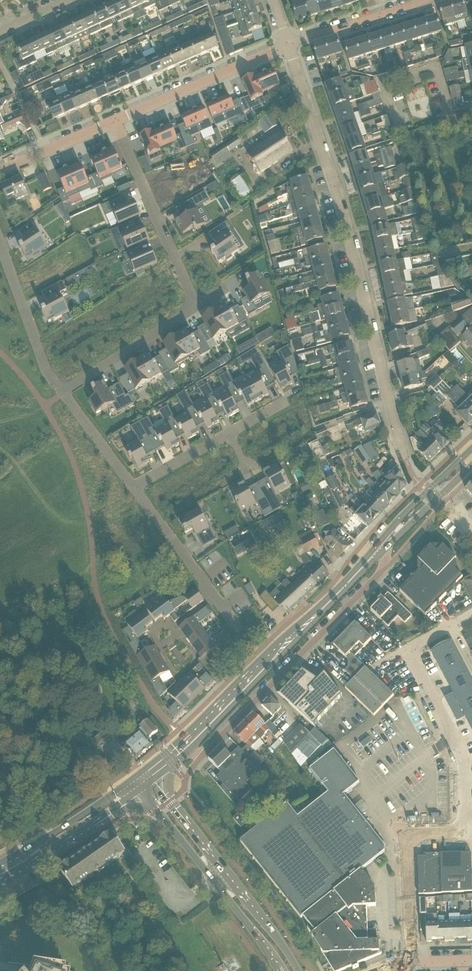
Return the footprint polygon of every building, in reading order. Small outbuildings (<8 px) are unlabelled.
[(115,3),(123,20),(134,15),(127,0),(120,0),(115,3)] [(140,0),(127,0),(134,15),(144,10),(140,0)] [(153,0),(140,0),(144,10),(156,4),(154,0),(153,0)] [(232,1),(236,12),(254,6),(252,0),(234,0),(232,1)] [(304,2),(309,17),(320,13),(316,0),(310,0),(304,2)] [(320,13),(332,10),(329,0),(316,0),(320,13)] [(332,10),(343,6),(342,0),(329,0),(332,10)] [(450,2),(457,23),(468,19),(463,0),(457,0),(450,2)] [(206,1),(195,6),(197,10),(207,5),(206,1)] [(304,2),(302,3),(292,6),(297,20),(309,17),(304,2)] [(457,23),(450,2),(438,6),(445,26),(457,23)] [(123,20),(115,3),(104,8),(110,20),(115,18),(117,22),(123,20)] [(254,6),(236,12),(240,23),(238,23),(239,24),(258,17),(254,6)] [(110,20),(104,8),(93,13),(101,30),(112,25),(110,20)] [(208,13),(206,9),(194,15),(196,19),(208,13)] [(93,13),(82,18),(91,35),(101,30),(93,13)] [(180,21),(182,24),(193,20),(191,16),(180,21)] [(219,30),(226,28),(227,27),(223,16),(215,19),(219,30)] [(262,29),(258,17),(239,24),(243,38),(253,35),(252,32),(262,29)] [(437,17),(425,21),(430,35),(441,31),(437,17)] [(82,18),(71,23),(80,40),(91,35),(82,18)] [(182,24),(180,21),(169,26),(171,29),(182,24)] [(425,21),(414,24),(418,38),(430,35),(425,21)] [(80,40),(71,23),(61,28),(69,46),(80,40)] [(414,24),(402,28),(407,42),(418,38),(414,24)] [(61,28),(50,33),(58,51),(69,46),(61,28)] [(130,35),(132,39),(142,34),(140,28),(134,30),(135,33),(130,35)] [(230,38),(226,28),(219,30),(222,42),(222,41),(227,56),(227,57),(235,53),(230,38)] [(402,28),(391,31),(395,46),(407,42),(402,28)] [(211,30),(200,35),(207,53),(219,48),(211,30)] [(395,46),(391,31),(379,35),(384,49),(395,46)] [(50,33),(39,38),(45,51),(47,56),(58,51),(50,33)] [(199,33),(188,38),(196,57),(207,53),(200,35),(199,33)] [(373,37),(368,38),(372,53),(384,49),(379,35),(378,35),(378,33),(372,35),(373,37)] [(461,37),(462,40),(463,45),(471,43),(471,33),(461,37)] [(132,39),(130,35),(122,38),(122,37),(118,38),(119,40),(121,44),(132,39)] [(461,37),(462,40),(450,42),(451,47),(463,45),(462,40),(461,37)] [(39,38),(28,43),(34,56),(45,51),(39,38)] [(188,38),(177,42),(186,62),(190,60),(191,63),(198,60),(196,57),(188,38)] [(337,38),(325,41),(329,57),(335,55),(337,60),(343,58),(337,38)] [(372,53),(368,38),(356,42),(361,56),(372,53)] [(121,44),(119,40),(108,45),(110,49),(121,44)] [(329,57),(325,41),(313,45),(319,65),(325,64),(323,59),(329,57)] [(186,62),(177,42),(166,47),(166,49),(166,48),(175,67),(179,65),(180,68),(187,65),(186,62)] [(361,56),(356,42),(344,46),(349,60),(361,56)] [(21,57),(15,60),(19,70),(37,61),(34,56),(28,43),(17,48),(21,57)] [(123,46),(115,50),(117,54),(125,50),(123,46)] [(166,48),(166,49),(156,53),(164,72),(175,67),(166,48)] [(117,54),(115,50),(106,54),(108,58),(117,54)] [(410,54),(409,50),(403,51),(407,67),(414,65),(412,61),(410,54)] [(444,59),(443,59),(441,60),(442,64),(453,62),(451,50),(448,51),(444,59)] [(164,72),(156,53),(145,58),(153,77),(164,72)] [(101,56),(93,60),(95,64),(103,60),(101,56)] [(153,77),(145,58),(134,63),(142,81),(153,77)] [(469,59),(462,60),(464,72),(471,71),(471,58),(469,59)] [(95,64),(93,60),(85,64),(87,68),(95,64)] [(142,81),(134,63),(133,62),(122,67),(131,86),(142,81)] [(379,76),(391,72),(388,62),(381,64),(376,65),(379,76)] [(365,69),(363,64),(351,68),(352,73),(354,72),(355,74),(357,74),(359,74),(366,75),(364,69),(365,69)] [(341,71),(340,72),(334,73),(336,79),(342,77),(348,74),(345,65),(339,67),(341,71)] [(119,77),(114,79),(120,91),(131,86),(122,67),(116,70),(119,77)] [(458,73),(457,67),(443,70),(445,76),(458,73)] [(31,78),(21,82),(23,88),(45,78),(43,74),(41,71),(41,70),(30,75),(30,76),(31,78)] [(255,78),(254,78),(261,94),(262,93),(280,85),(273,70),(255,78)] [(254,76),(242,81),(251,102),(263,96),(262,93),(261,94),(254,78),(255,78),(254,76)] [(109,96),(103,83),(101,77),(90,82),(92,88),(98,101),(102,99),(104,100),(108,98),(109,96)] [(368,83),(370,82),(369,78),(360,77),(361,80),(357,81),(358,87),(365,85),(369,83),(368,83)] [(51,84),(49,79),(35,85),(39,93),(53,87),(51,84)] [(120,91),(114,79),(103,83),(109,96),(113,94),(114,96),(120,93),(120,91)] [(342,87),(340,80),(326,85),(330,97),(349,90),(348,85),(342,87)] [(370,82),(368,83),(369,83),(365,85),(369,96),(372,95),(379,92),(375,81),(370,82)] [(90,82),(79,87),(87,105),(98,101),(92,88),(90,82)] [(280,88),(285,98),(291,94),(287,85),(280,88)] [(462,97),(459,85),(449,87),(452,99),(462,97)] [(79,87),(68,92),(76,110),(87,105),(79,87)] [(349,90),(330,97),(334,108),(348,103),(355,100),(352,89),(349,90)] [(68,92),(57,97),(65,115),(76,110),(68,92)] [(379,92),(372,95),(374,100),(363,104),(363,105),(358,107),(360,112),(364,110),(383,104),(379,92)] [(229,96),(218,100),(228,121),(237,117),(240,125),(248,121),(244,113),(238,100),(232,103),(229,96)] [(65,115),(57,97),(51,100),(50,98),(45,100),(44,103),(47,108),(48,108),(54,120),(65,115)] [(244,98),(239,100),(244,112),(250,110),(244,98)] [(454,108),(463,106),(462,98),(453,100),(454,108)] [(213,102),(206,105),(215,126),(228,121),(218,100),(217,101),(216,100),(216,101),(214,102),(213,102)] [(352,114),(348,103),(334,108),(338,119),(352,114)] [(193,111),(191,112),(201,133),(213,127),(204,107),(197,110),(196,109),(196,110),(194,111),(194,110),(193,111)] [(184,124),(178,127),(181,134),(187,148),(195,144),(191,137),(201,133),(191,112),(181,117),(184,124)] [(352,114),(338,119),(342,131),(356,126),(352,114)] [(2,129),(19,122),(25,126),(28,131),(32,129),(24,115),(1,126),(2,129)] [(270,130),(276,126),(269,115),(263,119),(270,130)] [(356,126),(342,131),(346,142),(360,137),(368,134),(367,131),(364,123),(356,126)] [(153,133),(152,134),(159,149),(176,141),(180,151),(187,148),(181,134),(176,137),(171,125),(153,133)] [(152,132),(140,137),(147,154),(148,157),(149,157),(151,161),(163,156),(159,149),(152,134),(153,133),(152,132)] [(277,159),(292,149),(281,132),(248,154),(260,173),(278,161),(277,159)] [(364,149),(360,137),(346,142),(350,153),(364,149)] [(382,160),(393,156),(390,144),(378,148),(382,160)] [(113,148),(101,154),(102,156),(103,156),(111,175),(112,175),(123,170),(113,148)] [(369,164),(365,152),(351,156),(355,168),(369,164)] [(102,156),(91,161),(97,174),(92,176),(97,189),(103,186),(101,182),(112,177),(112,175),(111,175),(103,156),(102,156)] [(396,166),(393,156),(382,160),(385,169),(396,166)] [(369,164),(355,168),(358,180),(372,175),(369,164)] [(70,170),(69,170),(79,194),(90,189),(91,191),(97,189),(92,176),(86,179),(81,165),(70,170)] [(402,179),(409,176),(407,165),(396,168),(399,180),(402,179)] [(69,168),(57,173),(63,189),(58,191),(63,204),(70,201),(69,199),(79,194),(69,170),(70,170),(69,168)] [(372,175),(358,180),(362,191),(384,184),(380,173),(373,176),(372,175)] [(45,174),(38,177),(44,191),(51,188),(45,174)] [(242,175),(231,183),(242,200),(253,192),(242,175)] [(413,188),(409,176),(402,179),(405,190),(410,189),(413,188)] [(307,177),(291,182),(292,187),(286,189),(287,194),(310,188),(307,177)] [(21,178),(10,183),(8,182),(4,184),(4,186),(1,187),(7,201),(15,198),(16,200),(28,195),(21,178)] [(130,183),(118,189),(120,195),(133,190),(130,183)] [(384,184),(362,191),(365,203),(379,198),(387,196),(384,184)] [(310,188),(287,194),(290,204),(296,202),(313,198),(310,188)] [(410,189),(405,190),(403,191),(406,202),(413,200),(410,189)] [(182,218),(176,222),(183,234),(194,228),(195,231),(205,225),(196,209),(210,201),(205,192),(177,208),(178,209),(178,208),(183,217),(182,218)] [(29,199),(35,213),(43,209),(37,196),(29,199)] [(387,196),(379,198),(365,203),(369,214),(383,210),(393,206),(392,204),(388,201),(386,197),(387,196)] [(123,197),(101,206),(106,216),(111,228),(118,225),(141,216),(135,202),(128,205),(126,205),(123,197)] [(313,198),(296,202),(298,207),(291,209),(293,214),(315,208),(313,198)] [(62,202),(55,207),(60,215),(66,211),(62,202)] [(411,215),(416,214),(414,204),(408,206),(411,215)] [(270,209),(267,205),(259,209),(260,214),(270,209)] [(318,218),(315,208),(293,214),(294,219),(300,217),(302,222),(318,218)] [(383,210),(369,214),(372,226),(387,221),(383,210)] [(260,225),(268,222),(266,215),(258,218),(260,225)] [(318,218),(302,222),(303,228),(297,229),(298,234),(321,228),(318,218)] [(415,232),(421,231),(418,218),(412,220),(415,232)] [(227,221),(209,234),(218,247),(211,252),(219,264),(225,260),(227,262),(232,258),(231,256),(238,251),(226,233),(232,229),(227,221)] [(132,222),(117,228),(127,250),(149,240),(143,227),(135,230),(132,222)] [(27,244),(20,248),(27,260),(33,256),(35,258),(41,254),(39,252),(47,247),(31,223),(18,231),(27,244)] [(396,224),(388,225),(373,229),(376,241),(390,238),(390,237),(398,236),(396,224)] [(321,228),(298,234),(301,247),(307,245),(307,243),(323,238),(321,228)] [(423,239),(421,231),(415,232),(418,240),(423,239)] [(390,238),(376,241),(378,252),(393,249),(399,248),(396,236),(390,238)] [(282,251),(279,239),(268,242),(271,254),(282,251)] [(325,246),(309,250),(308,248),(302,250),(306,262),(328,257),(325,246)] [(137,248),(123,254),(127,262),(129,261),(135,273),(137,278),(145,273),(143,269),(157,263),(151,250),(143,253),(143,254),(140,255),(137,248)] [(395,261),(393,249),(378,252),(381,264),(395,261)] [(328,257),(306,262),(307,268),(313,266),(314,271),(331,267),(328,257)] [(298,258),(294,260),(279,264),(280,269),(290,266),(290,267),(295,265),(300,264),(298,258)] [(395,261),(381,264),(383,276),(404,272),(406,271),(404,260),(395,262),(395,261)] [(92,266),(66,280),(70,288),(95,274),(92,266)] [(438,277),(447,275),(442,266),(436,267),(438,277)] [(331,267),(314,271),(316,276),(310,278),(311,283),(333,277),(331,267)] [(406,283),(404,272),(383,276),(386,288),(406,283)] [(247,299),(242,302),(249,316),(258,311),(253,303),(270,294),(258,273),(246,280),(250,288),(243,291),(247,298),(247,299)] [(454,286),(447,275),(438,277),(441,289),(454,286)] [(333,277),(311,283),(280,291),(283,303),(294,300),(292,294),(307,290),(306,289),(318,286),(320,291),(336,287),(333,277)] [(65,324),(72,320),(68,313),(69,313),(59,294),(66,290),(61,282),(41,293),(49,307),(42,311),(48,323),(61,316),(65,324)] [(408,290),(406,283),(386,288),(388,300),(412,295),(411,290),(408,290)] [(455,291),(447,293),(449,301),(457,299),(455,291)] [(137,292),(122,301),(129,311),(143,303),(137,292)] [(317,306),(318,308),(312,309),(313,312),(341,305),(338,295),(322,299),(323,304),(317,306)] [(404,300),(389,303),(390,309),(389,310),(390,315),(407,312),(415,310),(412,298),(404,300)] [(451,302),(453,312),(471,305),(466,299),(451,302)] [(225,305),(214,311),(226,332),(247,320),(239,307),(233,310),(233,311),(229,313),(225,305)] [(341,305),(318,311),(319,311),(320,316),(321,321),(344,315),(341,305)] [(462,318),(468,325),(471,322),(471,308),(462,318)] [(407,312),(390,315),(391,321),(393,321),(394,327),(415,323),(418,322),(415,310),(407,312)] [(214,311),(204,317),(208,325),(198,330),(200,333),(200,332),(206,343),(207,343),(226,332),(214,311)] [(344,315),(321,321),(324,331),(346,325),(344,315)] [(295,318),(283,321),(285,331),(297,328),(295,318)] [(457,336),(467,327),(461,319),(451,328),(457,336)] [(408,348),(408,347),(414,346),(411,336),(419,333),(428,329),(425,322),(403,331),(389,335),(393,352),(408,348)] [(349,336),(346,325),(324,331),(327,344),(334,342),(333,340),(349,336)] [(272,328),(256,337),(260,344),(275,335),(272,328)] [(312,328),(302,330),(304,337),(313,334),(312,328)] [(448,328),(438,337),(449,352),(460,342),(459,341),(449,329),(448,328)] [(463,336),(471,346),(471,328),(463,336)] [(186,330),(176,336),(187,357),(188,357),(199,351),(202,356),(211,351),(206,343),(200,332),(200,333),(190,338),(189,336),(186,330)] [(167,351),(159,355),(160,356),(161,358),(161,357),(169,371),(168,371),(170,374),(179,369),(177,365),(189,359),(188,357),(187,357),(176,336),(165,342),(169,350),(167,351)] [(256,337),(243,345),(246,351),(260,344),(256,337)] [(302,342),(294,344),(296,352),(304,350),(302,342)] [(333,345),(328,347),(332,360),(354,354),(351,343),(334,348),(333,345)] [(283,362),(270,369),(282,390),(293,384),(289,376),(297,371),(297,372),(298,371),(291,344),(277,352),(283,362)] [(418,352),(421,358),(429,355),(427,349),(418,352)] [(309,359),(309,362),(318,362),(318,351),(301,352),(302,359),(309,359)] [(354,354),(332,360),(333,365),(339,363),(340,368),(357,364),(354,354)] [(147,355),(137,361),(149,382),(168,371),(169,371),(161,357),(161,358),(152,363),(151,361),(147,355)] [(258,373),(247,380),(258,401),(269,395),(265,388),(275,382),(260,355),(251,360),(258,373)] [(137,361),(127,367),(131,375),(121,380),(128,394),(132,392),(149,382),(137,361)] [(413,365),(412,361),(398,365),(401,377),(421,373),(419,365),(416,366),(416,364),(413,365)] [(216,362),(201,370),(205,376),(219,367),(216,362)] [(467,375),(457,362),(451,366),(461,379),(467,375)] [(357,364),(340,368),(342,373),(336,375),(337,380),(359,374),(357,364)] [(434,374),(424,383),(429,388),(430,387),(439,379),(440,378),(443,375),(438,370),(434,374)] [(422,372),(421,373),(401,377),(404,390),(418,387),(423,386),(421,380),(427,378),(426,371),(422,372)] [(228,373),(219,378),(226,391),(227,391),(234,404),(235,404),(244,399),(248,406),(258,401),(247,380),(235,386),(228,373)] [(362,384),(359,374),(337,380),(338,385),(344,383),(346,388),(362,384)] [(440,378),(439,379),(430,387),(436,393),(446,384),(440,378)] [(202,381),(196,384),(199,389),(205,385),(202,381)] [(91,399),(89,400),(96,413),(113,404),(119,401),(124,409),(134,404),(132,401),(129,394),(126,396),(119,383),(108,390),(104,382),(92,389),(96,397),(91,399)] [(199,389),(206,402),(207,402),(214,416),(215,415),(224,410),(225,412),(228,418),(239,412),(236,406),(235,404),(234,404),(227,391),(226,391),(215,397),(212,392),(208,384),(205,385),(199,389)] [(362,384),(346,388),(347,393),(341,395),(342,400),(365,394),(362,384)] [(452,391),(471,412),(471,398),(470,400),(468,398),(457,386),(452,391)] [(185,391),(176,396),(186,414),(187,413),(194,427),(195,427),(204,422),(205,423),(208,429),(219,423),(216,417),(215,415),(214,416),(207,402),(206,402),(195,409),(185,391)] [(452,391),(447,396),(458,408),(460,410),(456,413),(468,426),(471,422),(471,412),(452,391)] [(367,404),(365,394),(342,400),(344,405),(350,403),(351,408),(367,404)] [(328,404),(319,406),(321,412),(330,409),(328,404)] [(168,406),(159,411),(166,425),(167,425),(174,438),(175,438),(184,433),(185,434),(188,440),(199,434),(196,428),(195,427),(194,427),(187,413),(186,414),(175,420),(168,406)] [(433,407),(427,410),(431,418),(437,415),(433,407)] [(376,414),(354,423),(346,426),(348,432),(363,426),(366,432),(381,426),(376,414)] [(148,418),(139,422),(154,449),(164,444),(165,446),(168,451),(179,445),(176,440),(175,438),(174,438),(167,425),(166,425),(155,431),(148,418)] [(138,441),(124,449),(130,459),(132,458),(133,459),(138,468),(149,462),(146,456),(145,455),(154,449),(139,422),(131,427),(138,441)] [(426,425),(422,429),(442,450),(450,442),(440,432),(443,429),(437,423),(430,430),(426,425)] [(329,435),(326,428),(315,433),(317,439),(329,435)] [(413,438),(410,438),(414,452),(419,452),(429,463),(442,450),(422,429),(418,433),(428,443),(425,446),(420,441),(418,443),(413,438)] [(326,457),(318,441),(308,445),(313,455),(315,454),(318,461),(326,457)] [(336,452),(332,443),(322,447),(326,456),(336,452)] [(370,460),(361,446),(355,450),(364,464),(370,460)] [(388,472),(383,476),(401,493),(406,488),(406,484),(402,481),(403,479),(397,473),(398,473),(394,469),(397,466),(392,461),(384,469),(388,472)] [(259,485),(258,485),(273,512),(282,507),(274,494),(290,485),(284,475),(282,476),(276,465),(263,472),(268,480),(259,485)] [(294,471),(302,492),(309,489),(302,468),(294,471)] [(334,476),(327,479),(330,485),(336,482),(334,476)] [(378,481),(375,484),(393,501),(401,493),(383,476),(378,481)] [(244,483),(232,490),(238,501),(235,502),(241,512),(257,503),(265,517),(273,512),(258,485),(258,486),(249,491),(244,483)] [(375,484),(372,488),(367,493),(373,499),(385,510),(393,501),(375,484)] [(376,518),(359,502),(356,497),(351,501),(355,505),(350,510),(368,527),(376,518)] [(313,498),(306,501),(309,508),(317,504),(313,498)] [(385,510),(373,499),(368,504),(362,498),(359,502),(376,518),(385,510)] [(190,511),(183,515),(185,517),(178,521),(185,533),(192,529),(203,547),(216,540),(199,509),(191,514),(190,511)] [(329,524),(323,510),(312,515),(319,529),(329,524)] [(343,521),(347,523),(341,529),(355,541),(368,527),(350,510),(343,518),(343,521)] [(236,527),(224,533),(227,539),(239,532),(236,527)] [(340,557),(351,546),(335,531),(324,542),(332,549),(330,551),(335,556),(337,554),(340,557)] [(250,534),(232,544),(238,554),(249,548),(247,544),(253,540),(250,534)] [(299,557),(319,547),(313,534),(293,544),(299,557)] [(440,605),(439,602),(446,595),(448,597),(454,591),(452,589),(463,578),(455,570),(457,568),(456,562),(455,560),(456,559),(443,546),(442,548),(440,546),(434,546),(432,548),(431,546),(418,560),(419,561),(418,563),(418,569),(419,571),(414,576),(411,576),(411,580),(400,591),(425,616),(436,605),(440,605)] [(266,592),(260,597),(273,612),(279,606),(287,615),(304,599),(330,575),(326,572),(318,562),(292,585),(286,590),(281,595),(274,601),(269,595),(266,592)] [(471,577),(471,576),(465,579),(461,583),(471,603),(471,577)] [(164,598),(147,611),(155,622),(162,616),(164,619),(170,615),(174,612),(175,612),(174,611),(187,601),(189,603),(200,595),(195,589),(183,598),(183,597),(168,603),(164,598)] [(200,595),(189,603),(193,609),(204,600),(200,595)] [(385,600),(383,598),(381,596),(378,600),(379,602),(371,610),(388,627),(392,623),(391,623),(398,616),(405,623),(412,616),(390,595),(385,600)] [(181,626),(179,628),(186,637),(190,643),(205,632),(198,624),(213,613),(208,606),(181,626)] [(129,627),(123,631),(130,644),(137,639),(138,639),(147,632),(148,631),(146,628),(153,623),(145,612),(128,625),(129,627)] [(174,612),(170,615),(175,622),(179,619),(174,612)] [(345,688),(374,716),(394,695),(354,657),(372,639),(355,623),(333,645),(350,662),(350,666),(345,671),(353,679),(345,688)] [(205,632),(190,643),(194,649),(201,658),(204,657),(230,637),(225,630),(211,641),(205,632)] [(469,645),(471,643),(471,631),(463,636),(469,645)] [(137,639),(130,644),(144,669),(162,659),(159,653),(155,646),(153,647),(145,652),(138,639),(137,639)] [(451,641),(432,651),(438,662),(457,652),(451,641)] [(457,652),(438,662),(443,673),(462,663),(457,652)] [(162,659),(144,669),(157,692),(161,689),(164,694),(167,691),(167,690),(160,677),(167,673),(170,671),(166,665),(162,659)] [(462,663),(443,673),(449,683),(468,673),(462,663)] [(277,691),(277,692),(316,729),(317,728),(314,726),(342,696),(325,673),(318,680),(302,670),(280,694),(277,691)] [(184,679),(179,683),(194,699),(213,680),(206,673),(198,681),(191,675),(189,673),(184,679)] [(449,683),(454,694),(471,685),(471,681),(468,673),(449,683)] [(176,702),(168,710),(174,718),(194,699),(179,683),(174,688),(168,694),(170,696),(176,702)] [(449,705),(451,709),(471,699),(471,685),(454,694),(450,696),(454,703),(449,705)] [(132,688),(124,693),(128,699),(136,693),(132,688)] [(270,697),(262,706),(273,717),(281,708),(270,697)] [(451,709),(454,714),(458,711),(462,718),(466,716),(471,713),(471,699),(451,709)] [(254,714),(244,723),(260,739),(269,730),(264,725),(265,724),(254,714)] [(141,729),(123,744),(131,754),(136,760),(143,754),(147,751),(153,745),(150,741),(151,740),(150,738),(158,731),(148,720),(139,727),(141,729)] [(265,724),(264,725),(269,730),(272,734),(275,736),(279,732),(277,730),(269,721),(265,724)] [(260,739),(244,723),(234,733),(245,744),(246,743),(247,745),(242,750),(257,765),(263,759),(255,752),(251,748),(260,739)] [(286,739),(283,741),(284,743),(291,752),(301,767),(303,769),(330,746),(332,744),(318,731),(313,737),(309,734),(300,726),(300,725),(286,739)] [(89,738),(98,749),(110,739),(101,728),(89,738)] [(238,747),(230,755),(221,746),(208,759),(222,773),(217,778),(223,784),(220,787),(235,805),(240,801),(252,789),(246,783),(253,776),(260,769),(257,765),(242,750),(238,747)] [(303,917),(361,870),(385,851),(385,846),(344,795),(359,782),(334,750),(309,769),(328,793),(298,817),(287,804),(240,841),(301,918),(302,917),(303,917)] [(305,797),(301,791),(294,796),(298,802),(305,797)] [(249,821),(241,811),(233,818),(241,828),(249,821)] [(63,868),(60,870),(74,889),(76,887),(79,888),(82,886),(82,883),(87,879),(90,884),(98,883),(97,873),(125,853),(112,834),(69,864),(67,863),(63,866),(63,868)] [(423,857),(418,857),(419,895),(471,892),(471,875),(471,853),(429,854),(429,856),(423,857)] [(303,917),(315,932),(311,935),(334,970),(341,970),(382,953),(382,951),(380,951),(379,941),(377,941),(373,941),(373,930),(368,930),(367,906),(376,906),(375,887),(361,870),(303,917)] [(438,939),(438,922),(437,915),(426,915),(426,942),(432,942),(432,939),(438,939)] [(471,921),(460,922),(461,938),(467,938),(468,940),(471,940),(471,929),(471,921)] [(449,922),(438,922),(438,939),(445,938),(445,941),(450,941),(449,922)] [(460,922),(449,922),(450,941),(455,941),(454,938),(461,938),(460,922)]
